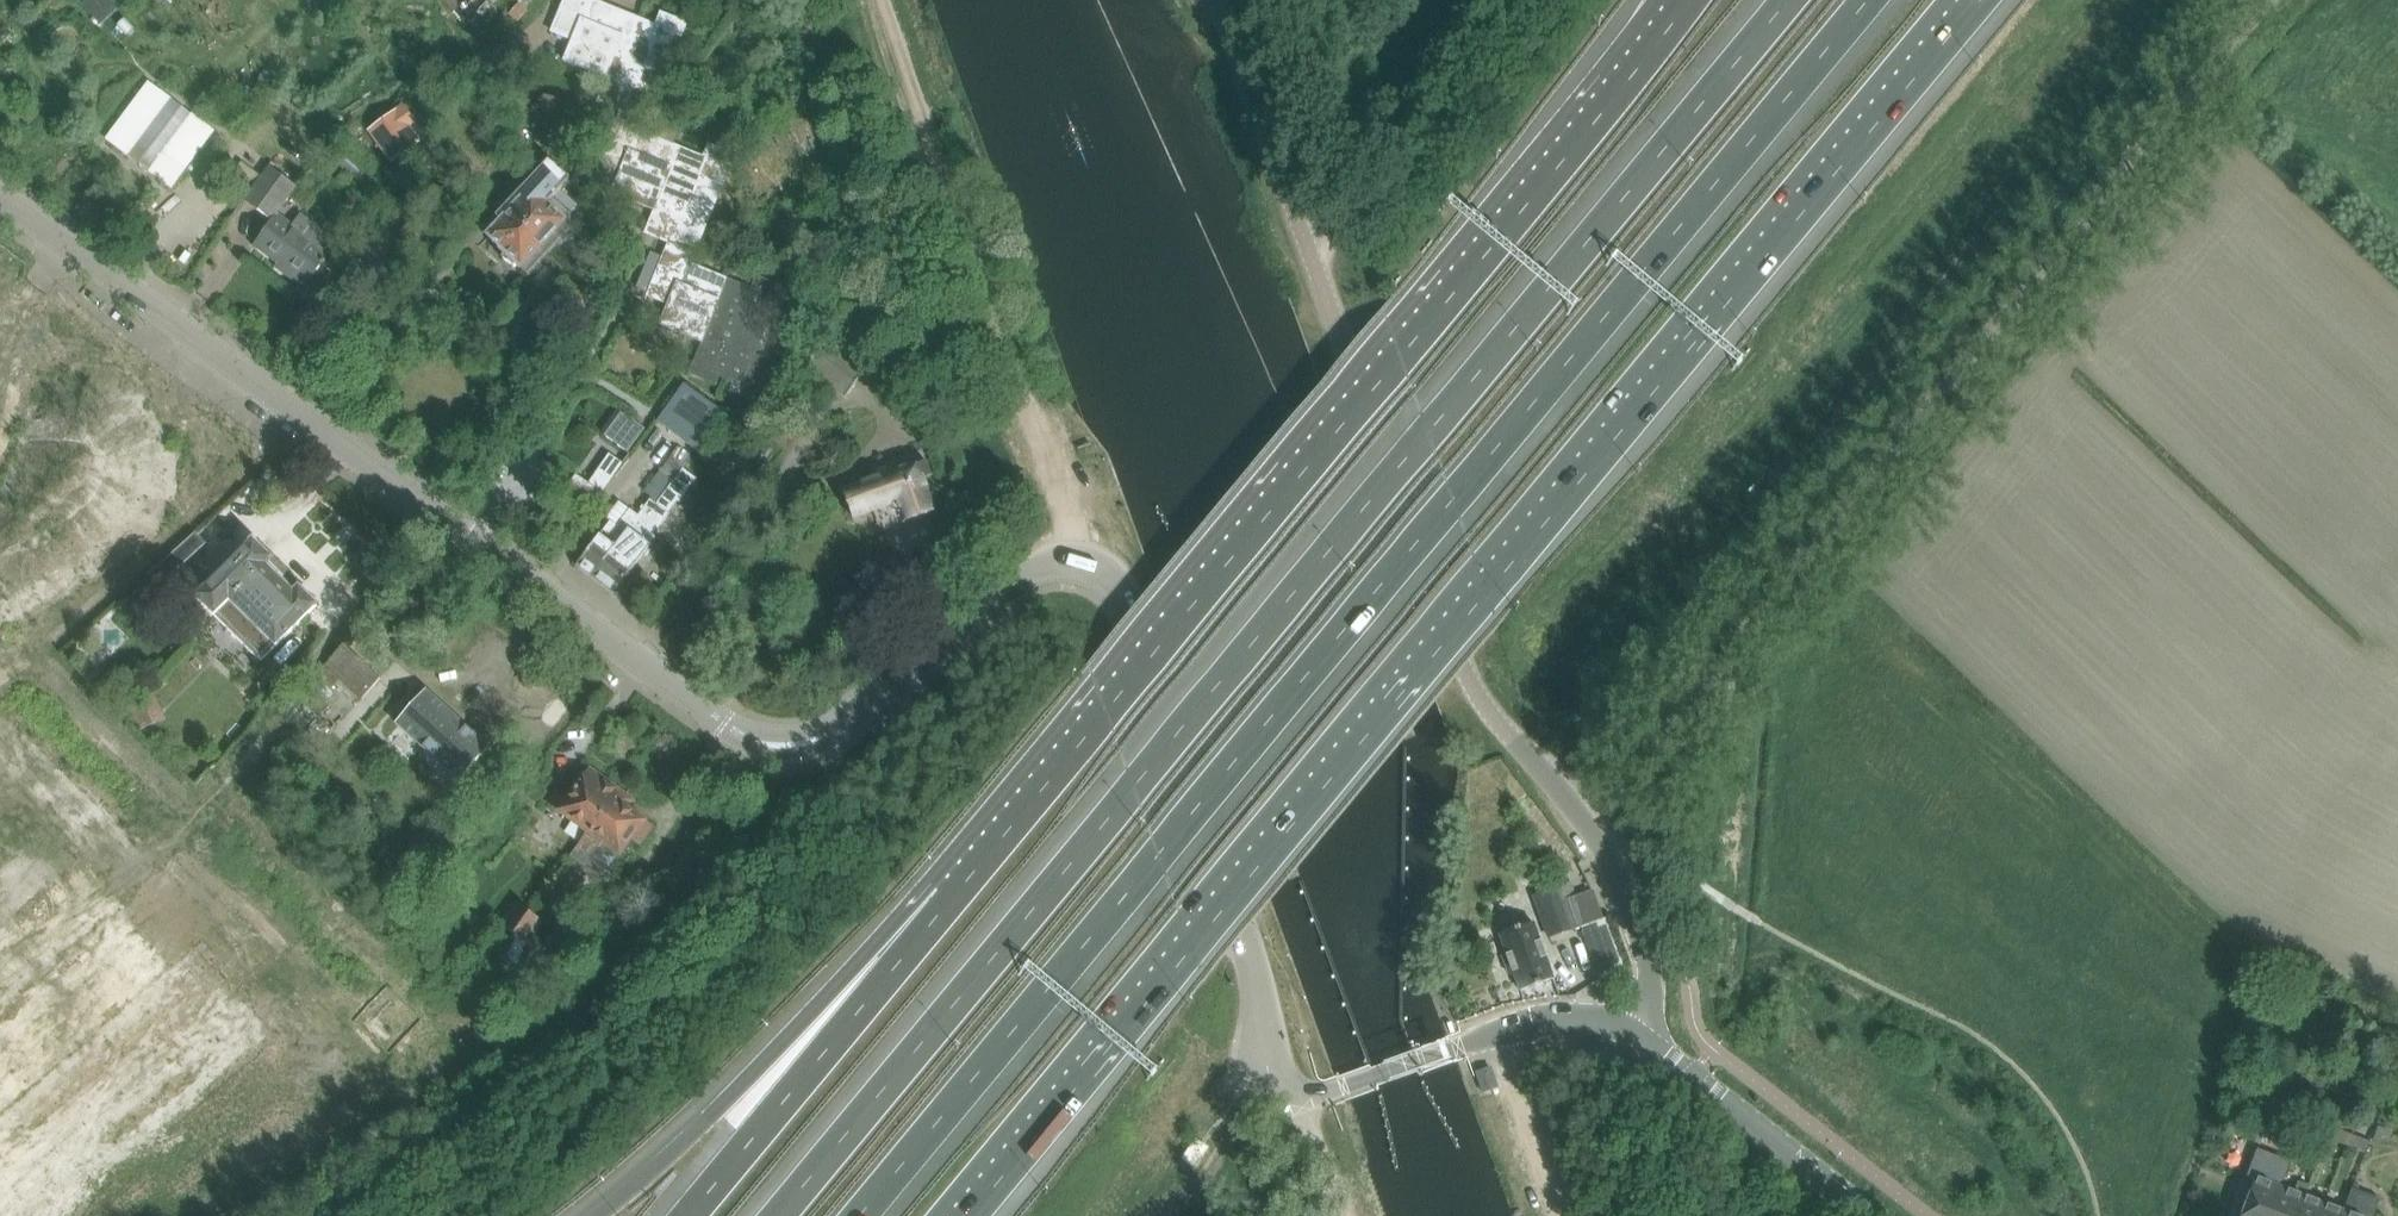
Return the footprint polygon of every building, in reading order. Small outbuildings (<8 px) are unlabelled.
[(585,69),(593,48),(625,60),(635,34),(634,34),(640,18),(597,0),(564,0),(551,31),(572,40),(564,60),(585,69)] [(656,24),(640,18),(634,34),(635,34),(625,60),(593,48),(585,69),(617,82),(620,74),(627,77),(614,108),(621,110),(647,120),(686,24),(676,20),(677,18),(661,11),(656,24)] [(148,82),(106,139),(129,156),(171,99),(148,82)] [(419,117),(407,100),(368,128),(391,159),(420,138),(410,124),(419,117)] [(612,192),(653,209),(673,161),(668,159),(673,145),(642,132),(647,120),(621,110),(600,163),(621,171),(612,192)] [(154,140),(145,151),(156,159),(148,171),(171,188),(214,131),(191,114),(165,148),(154,140)] [(704,157),(673,145),(668,159),(673,161),(653,209),(665,214),(668,206),(675,209),(662,239),(669,242),(695,252),(734,156),(724,152),(725,150),(709,144),(704,157)] [(552,198),(570,179),(549,160),(524,186),(518,186),(518,192),(488,224),(494,230),(489,236),(503,249),(502,250),(505,253),(502,258),(512,268),(517,265),(520,267),(521,267),(528,274),(570,229),(562,222),(569,214),(552,198)] [(269,165),(243,200),(258,210),(272,190),(287,201),(298,186),(269,165)] [(276,215),(255,244),(290,270),(287,273),(304,286),(336,242),(299,215),(291,226),(276,215)] [(660,324),(701,341),(721,293),(719,293),(726,277),(691,263),(695,252),(669,242),(647,295),(668,303),(660,324)] [(752,288),(726,277),(719,293),(721,293),(701,341),(703,342),(690,373),(716,383),(719,375),(761,392),(773,363),(754,355),(782,287),(773,284),(773,282),(758,276),(752,288)] [(867,369),(826,339),(805,367),(846,397),(867,369)] [(684,384),(657,420),(697,449),(723,413),(684,384)] [(604,435),(627,452),(645,428),(621,411),(604,435)] [(602,491),(623,460),(608,450),(587,481),(602,491)] [(900,512),(903,512),(906,521),(933,511),(921,479),(932,475),(926,461),(915,465),(915,466),(843,492),(852,516),(889,502),(891,507),(891,508),(893,509),(894,511),(896,512),(898,512),(900,512)] [(567,485),(591,502),(599,490),(575,474),(567,485)] [(651,495),(638,513),(591,576),(613,593),(656,536),(651,532),(669,508),(651,495)] [(610,521),(576,565),(591,576),(638,513),(620,501),(607,518),(610,521)] [(192,533),(144,576),(155,588),(202,545),(192,533)] [(213,614),(273,555),(270,557),(253,539),(195,596),(213,614)] [(303,585),(273,555),(213,614),(259,659),(261,661),(317,605),(300,588),(303,585)] [(320,670),(333,682),(338,677),(362,698),(381,678),(344,645),(320,670)] [(82,651),(73,660),(87,674),(96,665),(82,651)] [(154,689),(127,702),(139,728),(166,716),(154,689)] [(425,691),(397,722),(460,778),(488,748),(425,691)] [(547,803),(588,833),(590,834),(621,791),(589,768),(567,798),(556,790),(547,803)] [(633,799),(621,791),(590,834),(588,833),(571,856),(586,868),(592,861),(608,873),(633,839),(640,844),(653,826),(627,807),(633,799)] [(1569,882),(1560,885),(1534,894),(1550,937),(1575,928),(1565,901),(1574,898),(1569,882)] [(501,926),(512,934),(513,935),(529,913),(516,904),(501,926)] [(541,922),(529,913),(513,935),(526,944),(541,922)] [(1507,953),(1502,954),(1509,974),(1514,973),(1520,990),(1553,978),(1533,922),(1500,934),(1507,953)] [(526,944),(513,935),(512,934),(470,992),(490,1006),(531,948),(526,944)] [(1497,1088),(1497,1086),(1490,1067),(1476,1072),(1483,1092),(1497,1088)] [(2261,1141),(2268,1143),(2264,1152),(2293,1163),(2297,1152),(2270,1142),(2277,1123),(2254,1114),(2245,1138),(2260,1143),(2261,1141)] [(2311,1117),(2306,1130),(2326,1138),(2331,1125),(2311,1117)] [(2331,1125),(2326,1138),(2345,1146),(2350,1133),(2331,1125)] [(2350,1133),(2345,1146),(2364,1153),(2369,1141),(2350,1133)] [(8,1204),(0,1159),(0,1206),(8,1204)] [(2241,1215),(2270,1215),(2282,1187),(2285,1177),(2259,1167),(2241,1215)] [(2270,1215),(2297,1215),(2305,1196),(2309,1186),(2297,1181),(2293,1191),(2282,1187),(2270,1215)] [(2342,1215),(2374,1215),(2380,1199),(2352,1188),(2344,1210),(2342,1215)] [(2297,1215),(2320,1215),(2325,1203),(2305,1196),(2297,1215)] [(2320,1215),(2342,1215),(2344,1210),(2325,1203),(2320,1215)]
